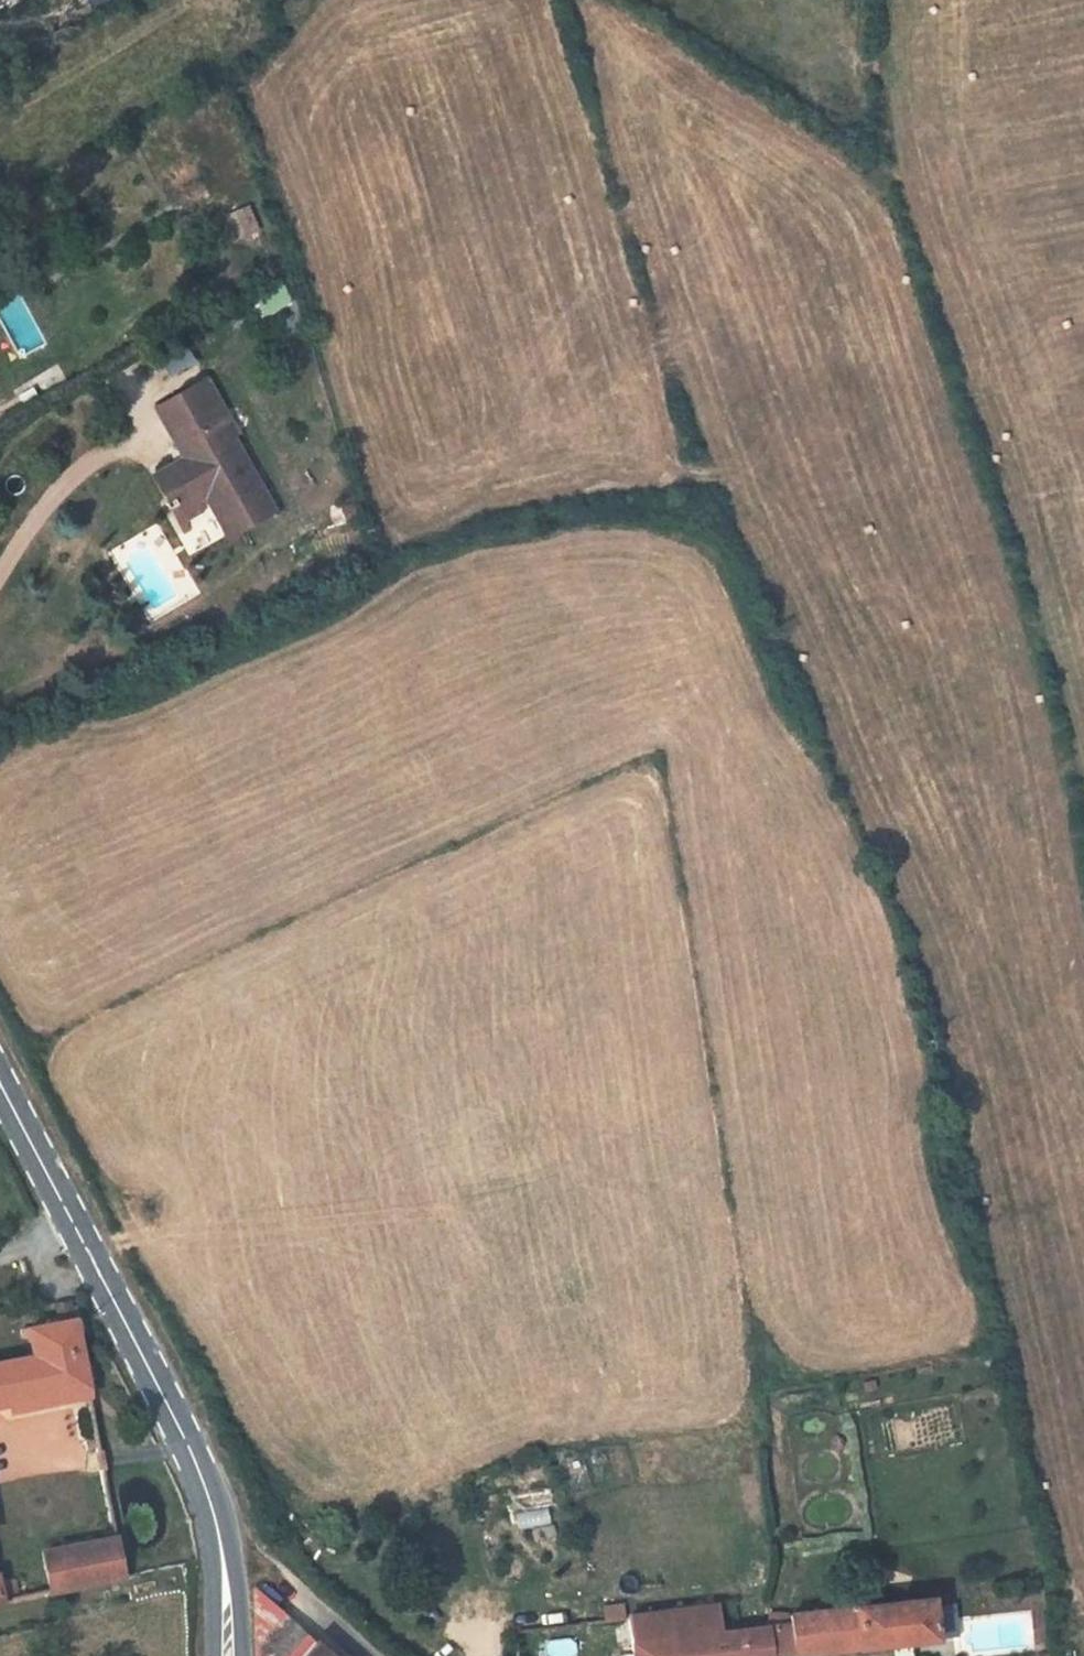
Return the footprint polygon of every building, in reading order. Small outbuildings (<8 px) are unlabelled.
[(264,241),(249,206),(220,217),(230,242),(245,236),(249,247),(264,241)] [(287,299),(278,283),(260,293),(268,309),(287,299)] [(209,317),(207,331),(219,333),(222,319),(209,317)] [(230,435),(221,419),(227,416),(206,379),(157,408),(181,451),(184,450),(188,457),(158,473),(171,499),(167,501),(165,502),(169,509),(172,507),(179,520),(199,509),(194,501),(205,494),(207,499),(230,537),(274,512),(230,435)] [(235,431),(227,416),(221,419),(230,435),(235,431)] [(74,1320),(70,1301),(55,1304),(60,1323),(21,1330),(23,1338),(30,1336),(34,1357),(0,1364),(0,1406),(18,1402),(88,1388),(74,1320)] [(88,1388),(18,1402),(20,1410),(90,1396),(88,1388)] [(124,1577),(116,1538),(42,1552),(50,1592),(124,1577)] [(19,1598),(16,1579),(0,1583),(0,1602),(19,1598)] [(793,1655),(855,1647),(891,1643),(911,1641),(935,1638),(930,1598),(853,1607),(789,1614),(790,1623),(784,1624),(766,1626),(719,1631),(715,1606),(669,1611),(628,1617),(634,1655),(785,1655),(793,1655)] [(276,1608),(260,1655),(261,1655),(299,1655),(312,1641),(276,1608)] [(782,1613),(779,1612),(778,1612),(768,1614),(766,1626),(784,1624),(784,1615),(782,1613)] [(312,1641),(299,1655),(330,1655),(312,1641)] [(891,1643),(892,1655),(913,1655),(911,1641),(891,1643)]
